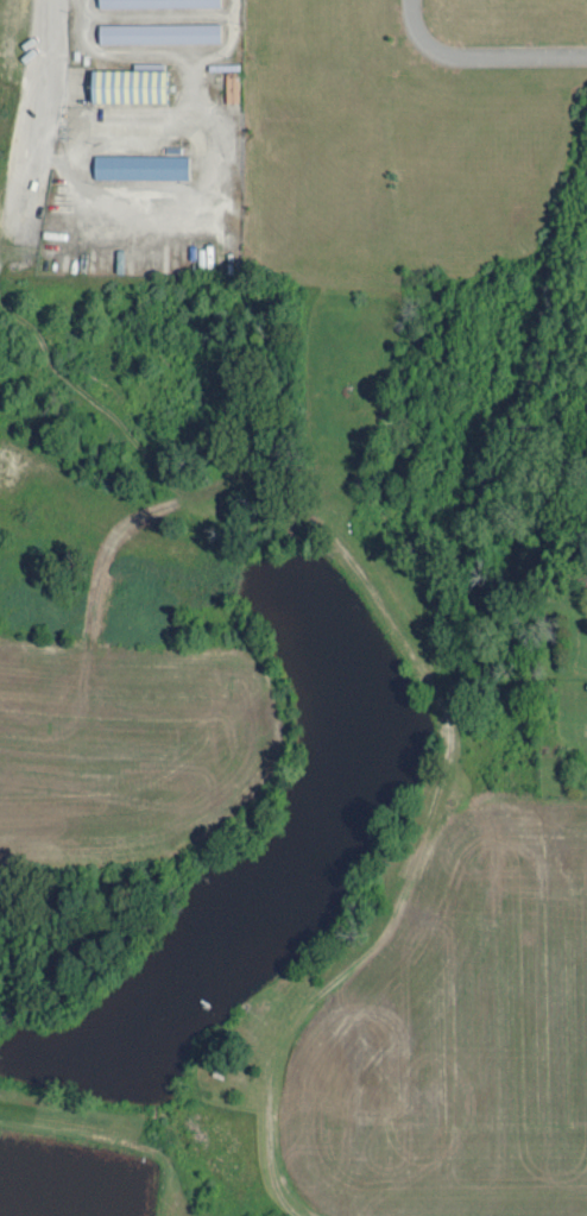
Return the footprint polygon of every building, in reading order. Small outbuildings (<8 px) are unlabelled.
[(99,24),(99,41),(222,39),(221,22),(99,24)] [(92,65),(93,100),(167,99),(167,64),(92,65)] [(189,153),(95,152),(94,176),(189,177),(189,153)]
